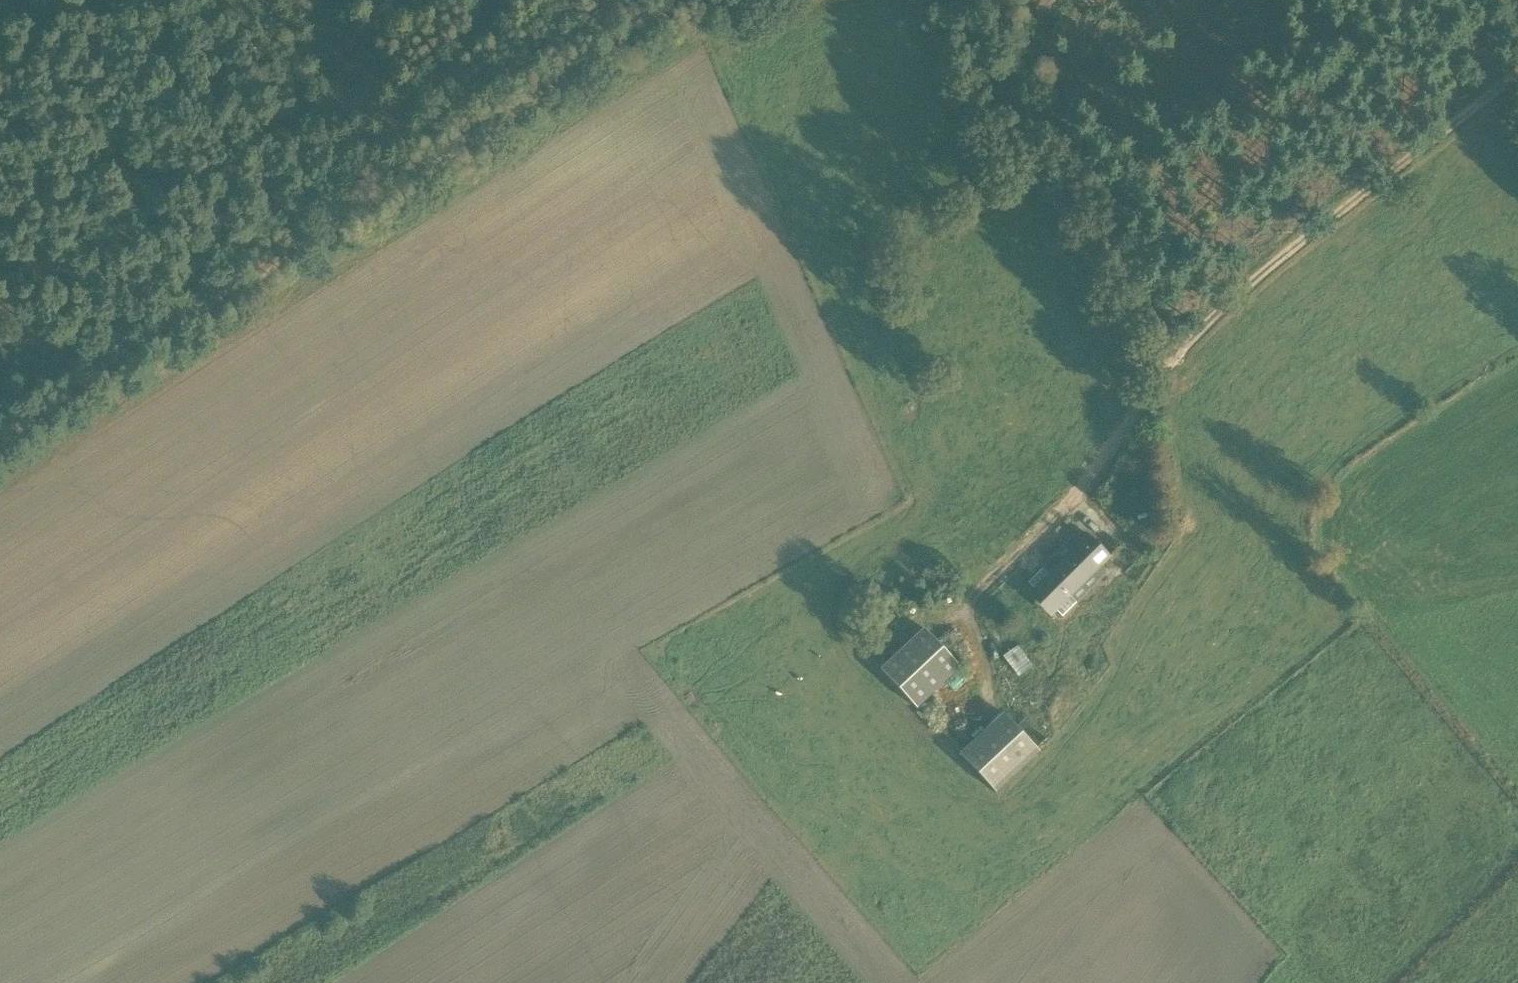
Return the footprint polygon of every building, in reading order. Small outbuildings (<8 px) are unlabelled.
[(1070,597),(1110,557),(1087,535),(1047,574),(1042,569),(1027,583),(1061,618),(1076,603),(1070,597)] [(959,667),(924,629),(880,670),(916,708),(959,667)] [(1016,647),(1003,656),(1018,676),(1031,667),(1016,647)] [(1039,752),(1003,714),(959,755),(995,793),(1039,752)]
